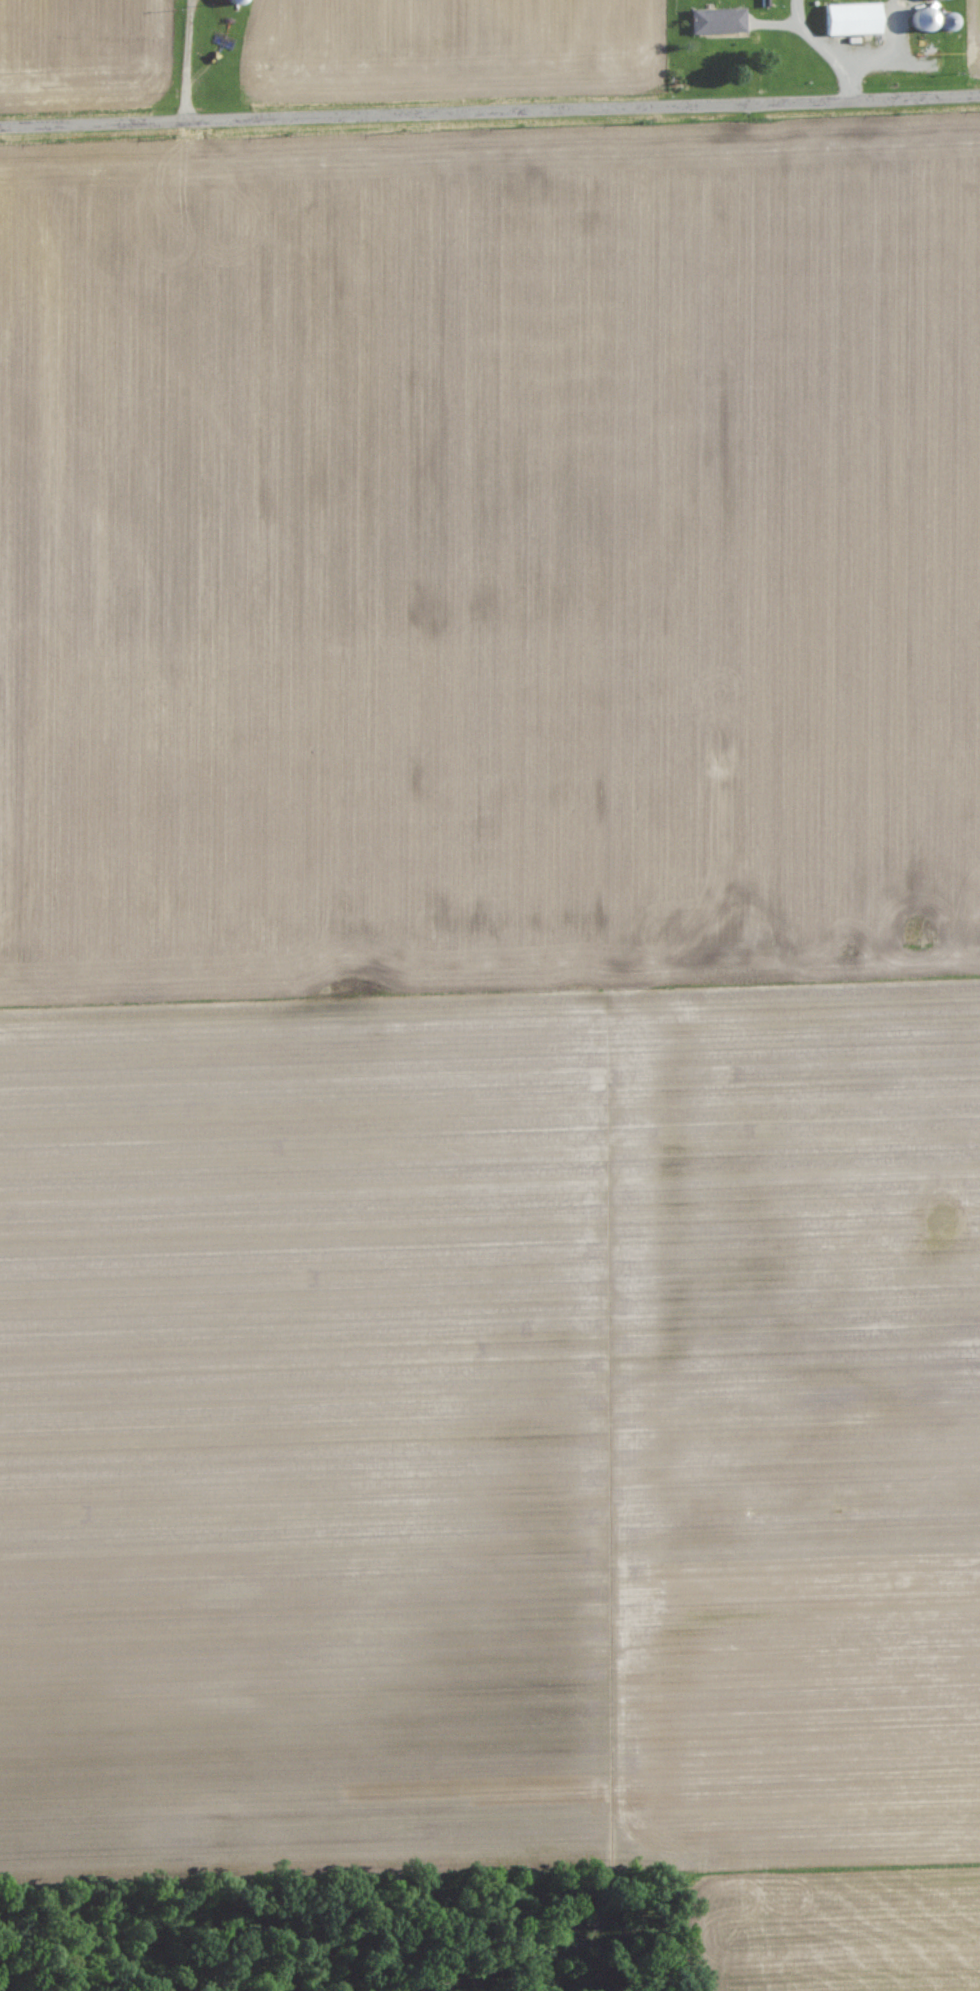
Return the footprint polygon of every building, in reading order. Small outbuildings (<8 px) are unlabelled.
[(888,34),(887,4),(826,7),(827,36),(888,34)] [(750,32),(749,8),(694,10),(695,34),(750,32)]
